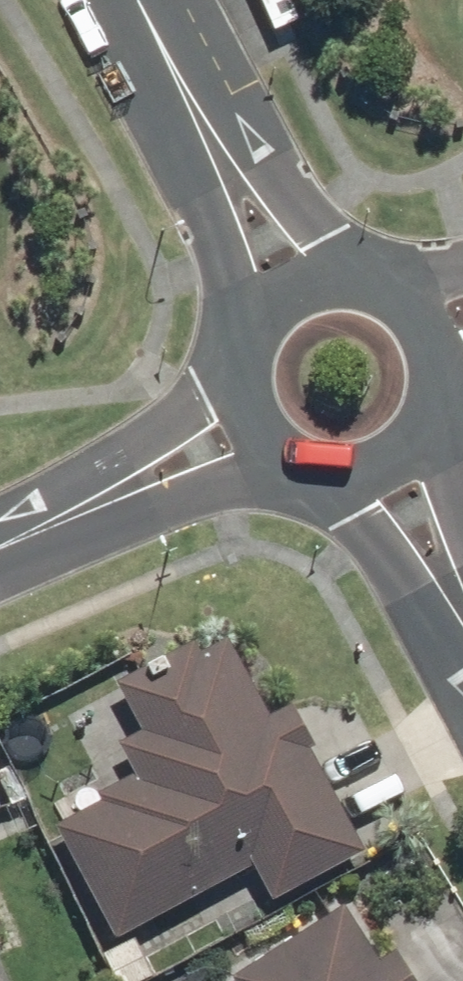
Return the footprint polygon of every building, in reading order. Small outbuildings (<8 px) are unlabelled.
[(265,900),(359,850),(283,705),(265,714),(218,626),(110,682),(135,729),(112,741),(129,774),(43,818),(109,943),(249,870),(265,900)] [(384,952),(369,963),(332,907),(220,980),(404,980),(384,952)]
